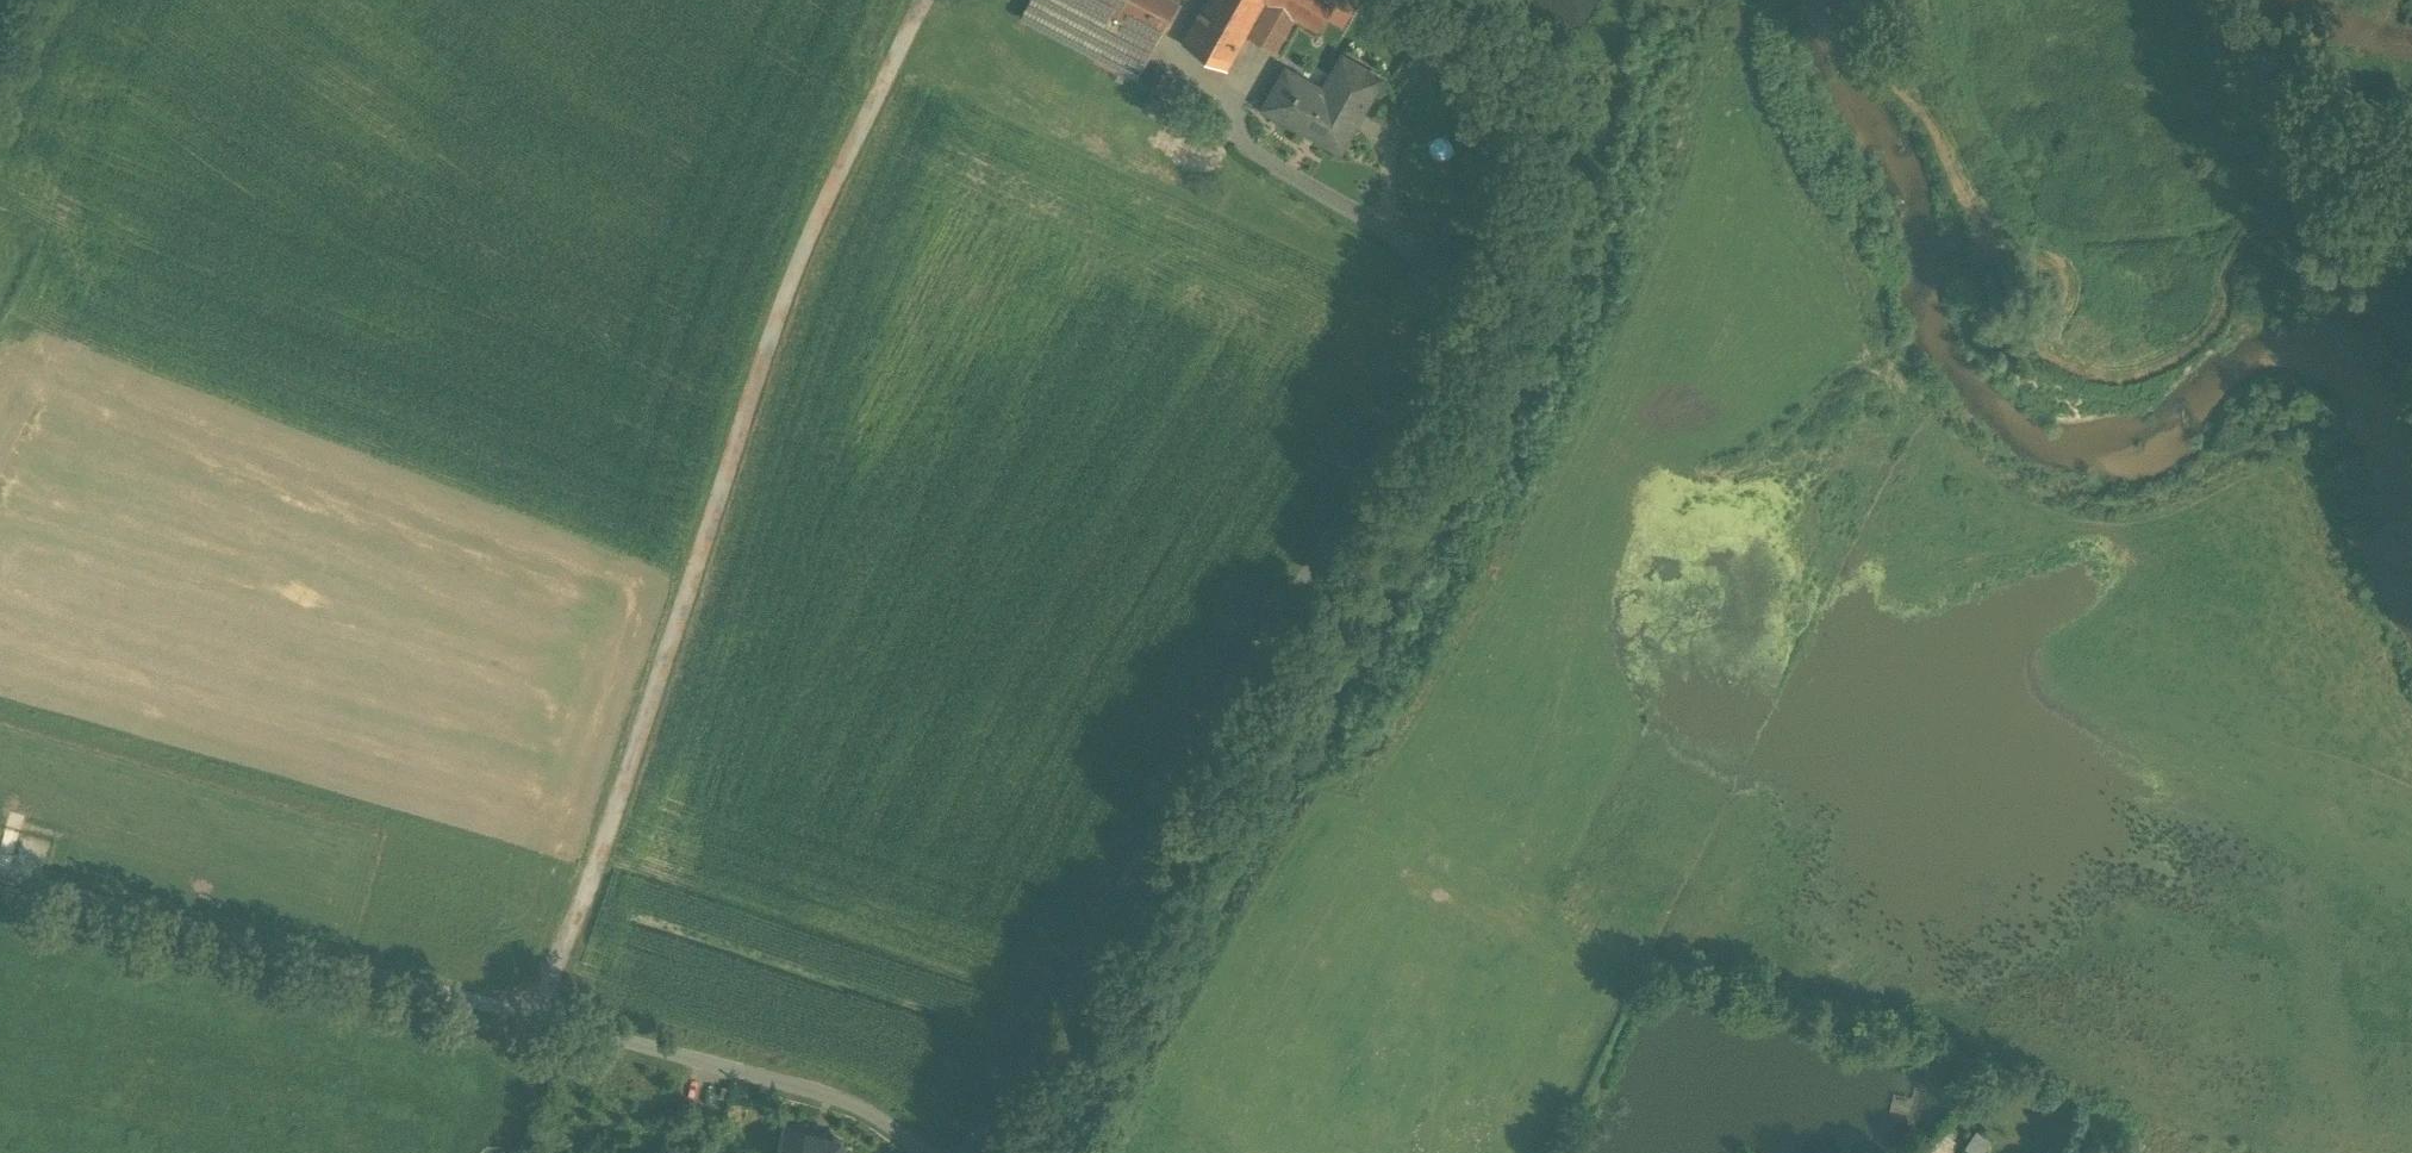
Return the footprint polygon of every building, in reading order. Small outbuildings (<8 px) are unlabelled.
[(1020,15),(1137,75),(1179,2),(1175,0),(1028,0),(1020,15)] [(1181,42),(1226,68),(1265,0),(1205,0),(1181,42)] [(1318,28),(1334,0),(1268,0),(1318,28)] [(1323,90),(1286,69),(1265,105),(1306,129),(1309,124),(1322,131),(1319,136),(1339,147),(1379,77),(1342,56),(1323,90)] [(783,1126),(776,1152),(844,1152),(840,1138),(783,1126)]
